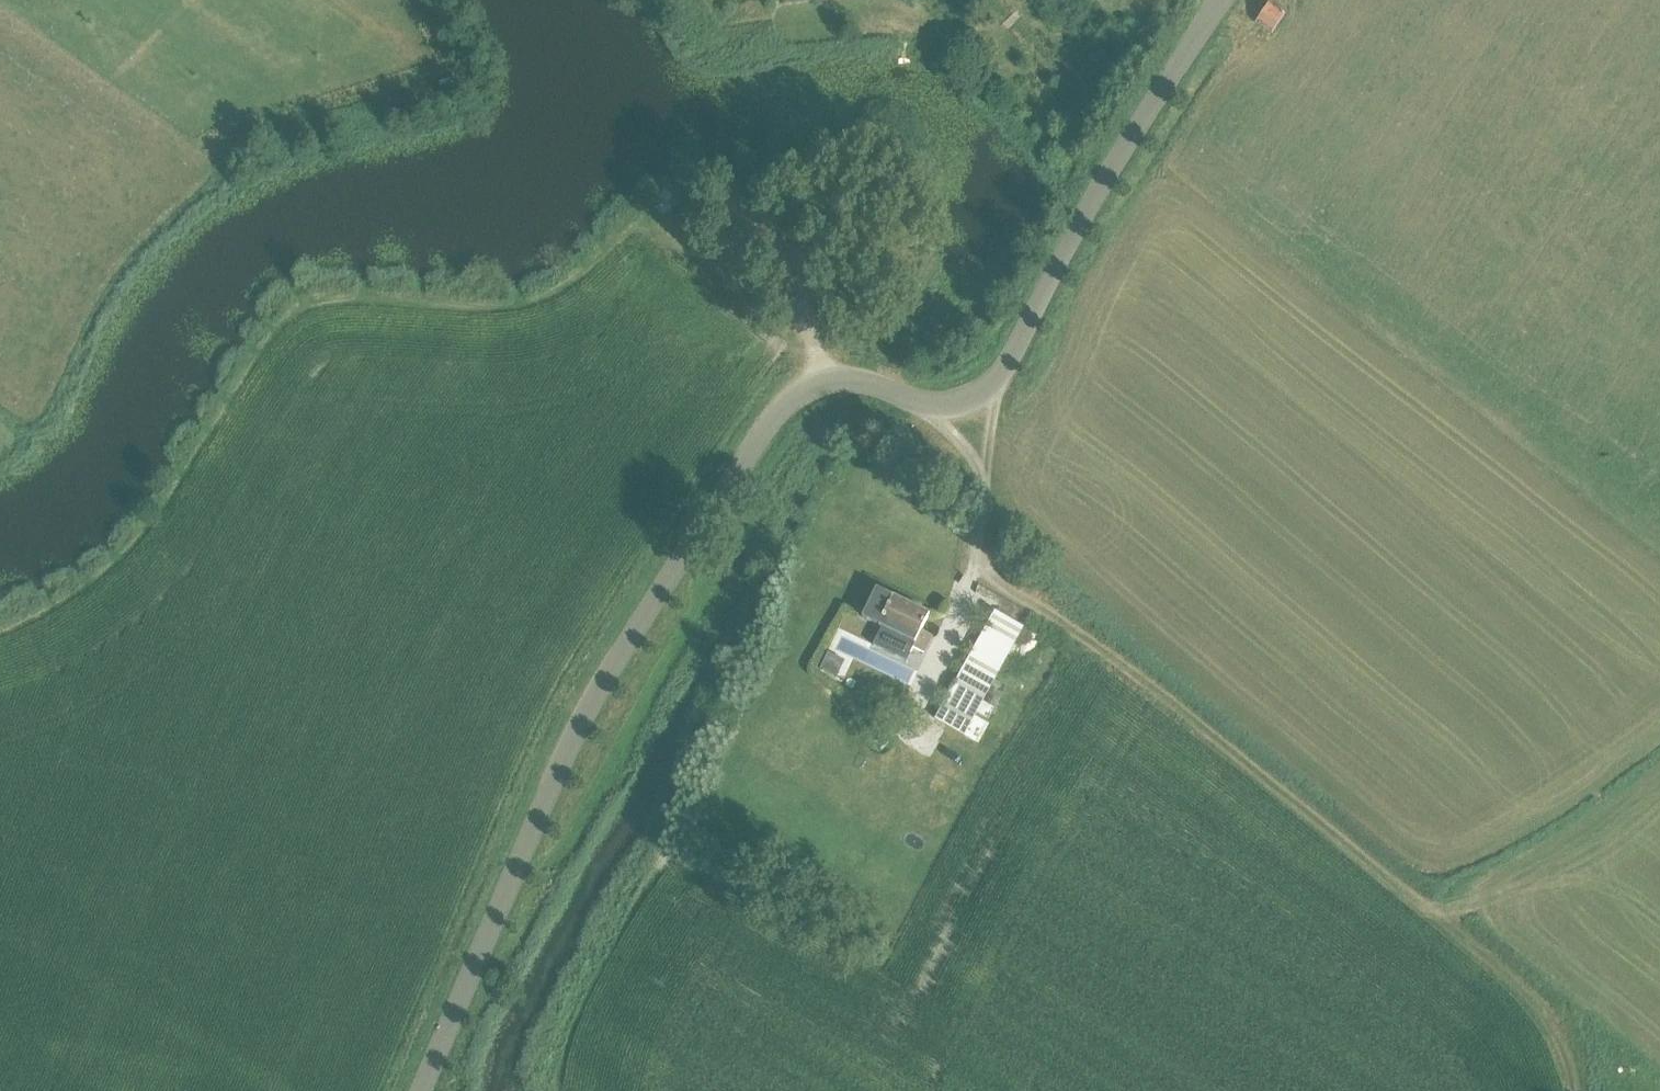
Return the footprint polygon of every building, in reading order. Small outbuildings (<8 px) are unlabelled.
[(1255,21),(1271,33),(1286,14),(1269,2),(1255,21)] [(922,631),(930,614),(876,588),(862,618),(872,623),(867,633),(911,654),(914,648),(924,653),(932,636),(926,633),(922,631)] [(1027,644),(1033,633),(995,611),(935,719),(965,736),(977,743),(987,723),(1008,687),(1006,686),(996,681),(1018,640),(1027,644)]
